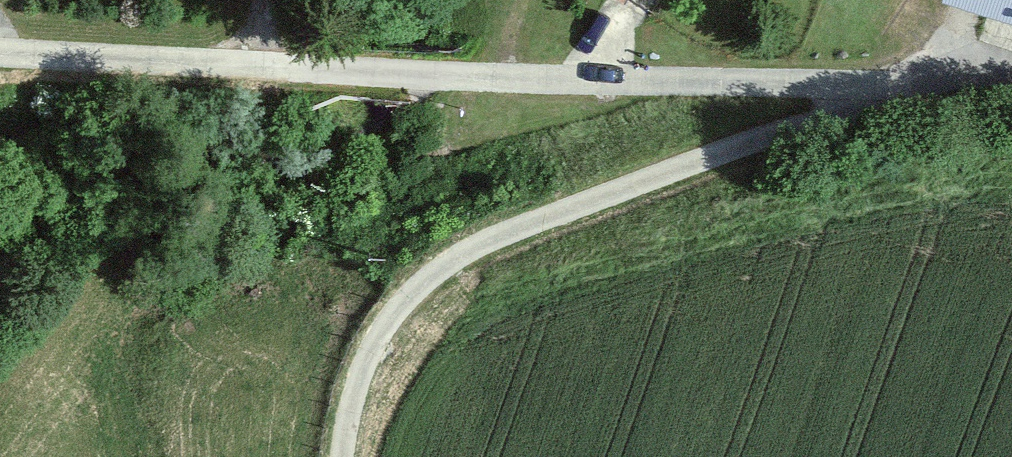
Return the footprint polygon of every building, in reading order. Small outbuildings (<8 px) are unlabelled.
[(951,2),(1011,20),(1011,0),(952,0),(951,2)]
